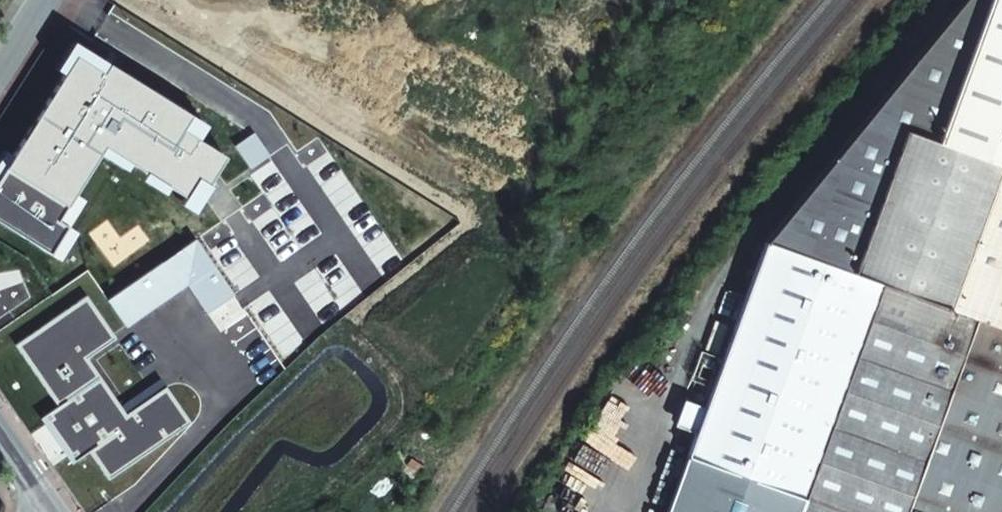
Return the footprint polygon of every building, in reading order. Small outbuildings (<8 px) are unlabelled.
[(763,243),(667,511),(1001,511),(1001,0),(960,0),(763,243)] [(0,174),(0,223),(49,253),(112,152),(184,196),(196,178),(206,184),(224,156),(196,138),(205,124),(80,46),(0,174)] [(253,133),(235,145),(250,168),(268,155),(253,133)] [(194,238),(107,300),(125,326),(187,283),(207,312),(233,294),(194,238)] [(108,479),(190,422),(166,386),(126,413),(87,358),(115,338),(86,295),(15,344),(57,405),(42,416),(73,461),(89,451),(108,479)]
